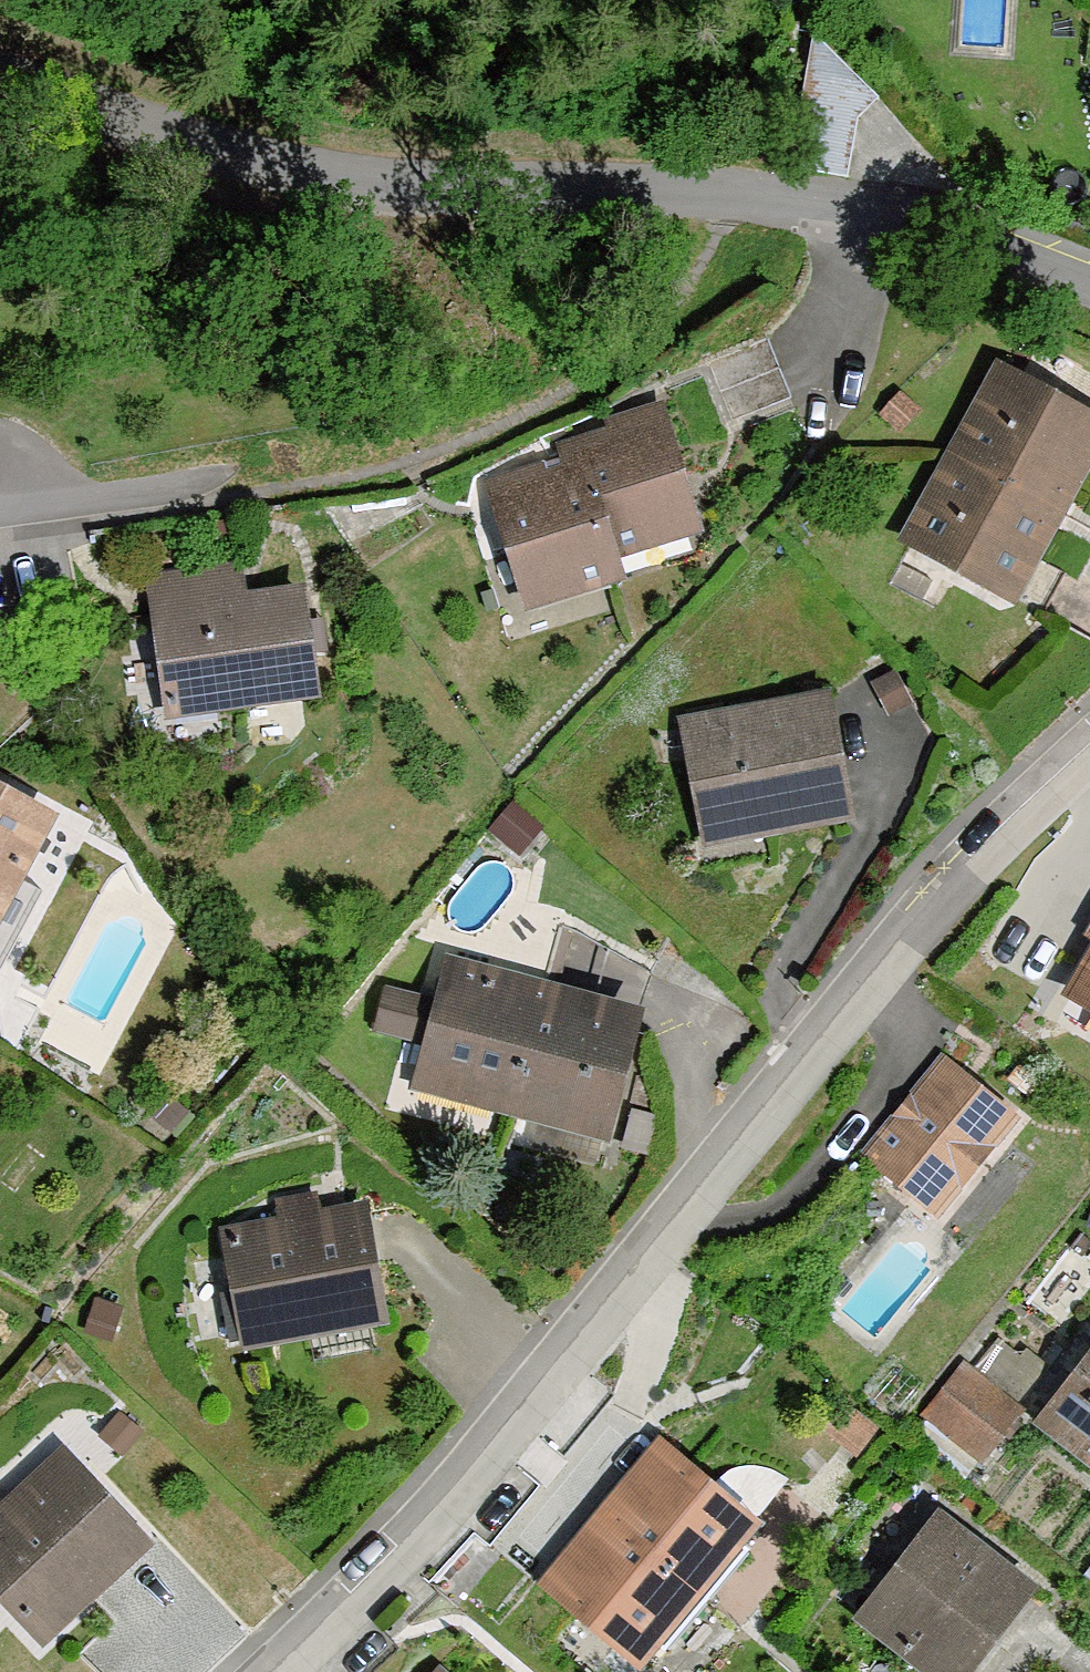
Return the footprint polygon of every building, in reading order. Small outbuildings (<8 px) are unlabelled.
[(880,103),(814,38),(789,171),(848,183),(859,124),(880,103)] [(997,360),(947,452),(1064,516),(1089,468),(1089,410),(997,360)] [(579,458),(607,558),(691,534),(654,404),(570,428),(579,458)] [(1064,516),(947,452),(897,544),(1014,606),(1064,516)] [(478,486),(515,616),(615,588),(607,558),(579,458),(478,486)] [(132,580),(152,725),(308,704),(293,591),(232,599),(227,567),(132,580)] [(895,669),(871,681),(887,713),(912,701),(895,669)] [(830,681),(678,714),(707,846),(859,813),(830,681)] [(46,818),(0,794),(0,906),(46,818)] [(543,826),(512,801),(487,828),(520,856),(543,826)] [(1052,993),(1089,1015),(1089,927),(1052,993)] [(609,1134),(643,998),(446,949),(412,1085),(609,1134)] [(1010,1119),(929,1056),(850,1158),(931,1221),(1010,1119)] [(232,1347),(374,1320),(350,1200),(233,1223),(238,1248),(214,1253),(232,1347)] [(123,1307),(96,1297),(84,1332),(111,1341),(123,1307)] [(1040,1412),(1089,1449),(1089,1345),(1040,1412)] [(989,1466),(1031,1407),(968,1362),(926,1421),(989,1466)] [(142,1431),(118,1411),(98,1436),(122,1456),(142,1431)] [(742,1517),(642,1440),(525,1591),(625,1669),(742,1517)] [(55,1443),(0,1494),(0,1601),(38,1641),(146,1541),(55,1443)] [(926,1515),(846,1614),(919,1671),(959,1671),(1023,1592),(926,1515)] [(440,1660),(430,1671),(455,1671),(440,1660)]
